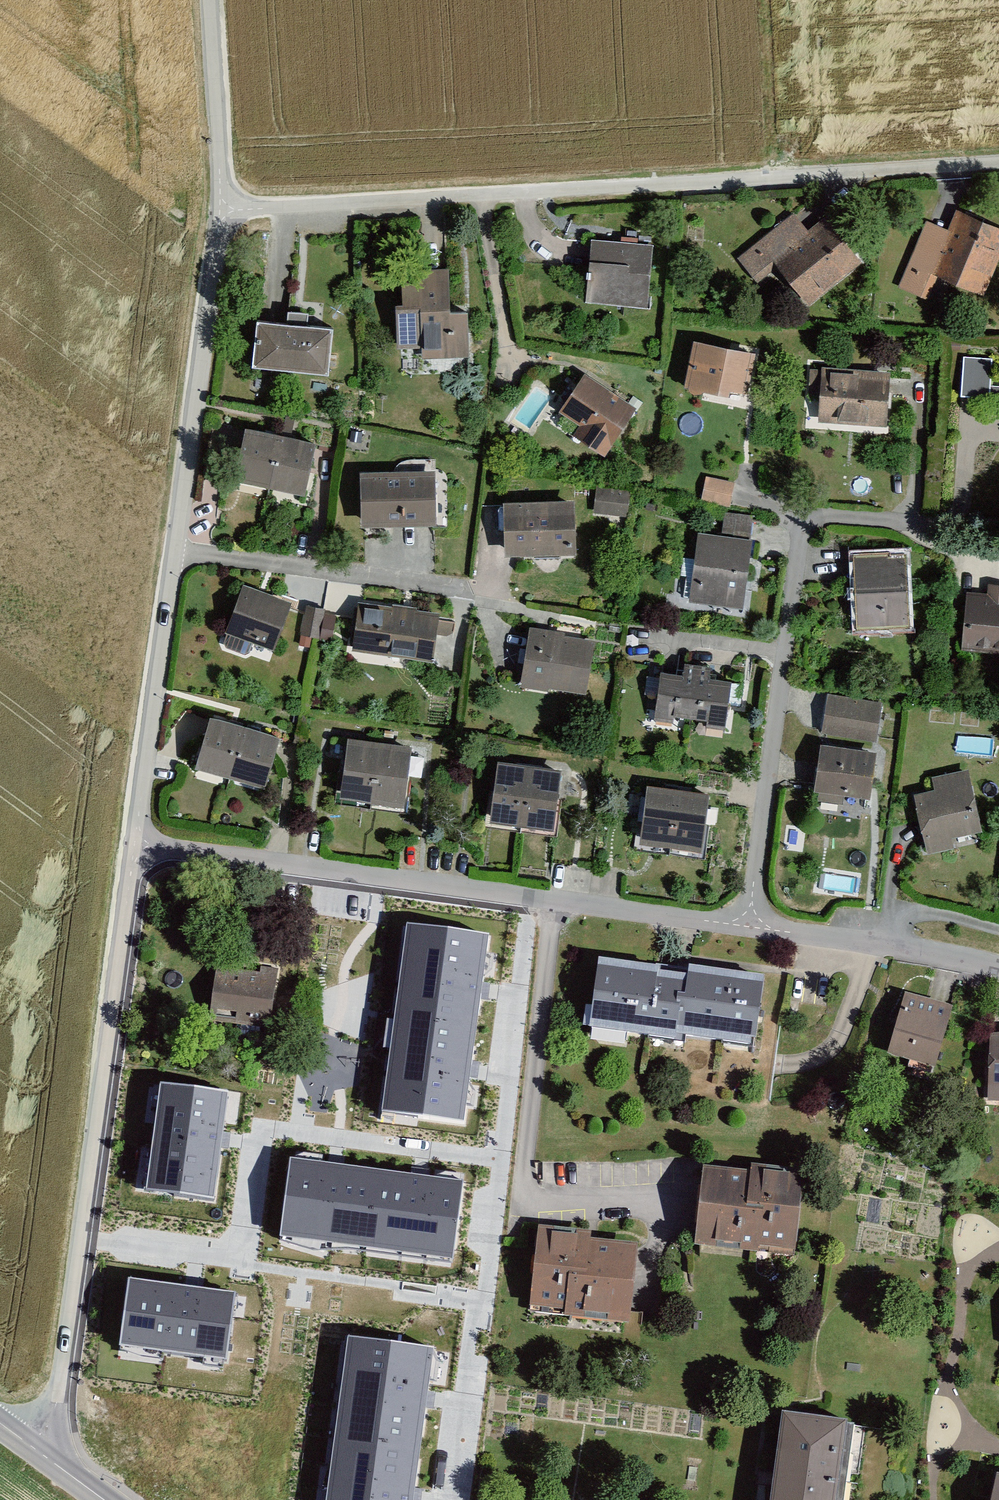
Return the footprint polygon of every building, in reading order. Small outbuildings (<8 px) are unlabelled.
[(953,211),(945,230),(921,220),(893,286),(920,297),(928,276),(977,297),(998,245),(998,230),(953,211)] [(800,235),(788,220),(734,262),(751,283),(772,267),(808,312),(859,273),(818,221),(800,235)] [(652,244),(584,239),(579,301),(647,307),(652,244)] [(450,267),(398,264),(394,346),(421,348),(421,358),(470,361),(472,310),(448,309),(450,267)] [(322,331),(247,323),(242,368),(317,376),(322,331)] [(750,357),(687,339),(674,384),(737,402),(750,357)] [(961,394),(988,394),(988,356),(961,356),(961,394)] [(887,374),(811,365),(804,418),(881,428),(887,374)] [(636,410),(582,373),(556,410),(576,424),(565,441),(599,464),(636,410)] [(309,446),(237,428),(223,479),(295,497),(309,446)] [(426,472),(350,473),(351,523),(427,522),(426,472)] [(702,500),(731,503),(733,480),(704,476),(702,500)] [(595,486),(594,511),(627,514),(629,488),(595,486)] [(571,499),(494,503),(496,556),(573,552),(571,499)] [(749,544),(695,534),(683,607),(736,616),(749,544)] [(900,552),(846,554),(849,626),(903,624),(900,552)] [(288,605),(240,585),(220,631),(268,652),(288,605)] [(961,592),(953,651),(998,657),(998,596),(961,592)] [(332,636),(338,610),(306,604),(301,630),(332,636)] [(428,666),(435,621),(357,609),(350,653),(428,666)] [(593,644),(524,629),(512,684),(581,699),(593,644)] [(650,719),(686,724),(692,671),(679,669),(678,683),(655,680),(650,719)] [(705,672),(692,671),(686,724),(721,728),(726,689),(703,686),(705,672)] [(877,701),(825,693),(819,728),(872,736),(877,701)] [(275,735),(205,713),(188,767),(259,789),(275,735)] [(408,746),(338,736),(329,798),(399,808),(408,746)] [(872,758),(815,746),(805,791),(862,803),(872,758)] [(558,774),(490,762),(478,822),(547,835),(558,774)] [(930,791),(909,795),(915,830),(916,839),(920,858),(950,852),(948,840),(976,835),(965,769),(927,775),(930,791)] [(704,797),(641,786),(630,845),(693,857),(704,797)] [(462,1120),(483,933),(410,921),(385,1109),(462,1120)] [(274,976),(213,962),(200,1013),(261,1028),(274,976)] [(677,986),(593,971),(582,1030),(665,1045),(667,1032),(747,1046),(758,983),(680,969),(677,986)] [(945,1013),(892,998),(874,1060),(926,1076),(945,1013)] [(983,1040),(982,1104),(998,1104),(998,1040),(983,1040)] [(156,1080),(143,1188),(214,1198),(229,1089),(156,1080)] [(282,1235),(452,1255),(464,1182),(292,1156),(282,1235)] [(749,1169),(703,1165),(695,1244),(758,1251),(758,1244),(797,1250),(805,1170),(752,1164),(749,1169)] [(592,1232),(540,1226),(530,1307),(562,1310),(564,1315),(628,1321),(639,1244),(591,1239),(592,1232)] [(231,1290),(132,1276),(118,1348),(223,1362),(231,1290)] [(433,1348),(349,1337),(324,1499),(415,1499),(433,1348)] [(770,1418),(757,1499),(832,1499),(844,1429),(770,1418)]
